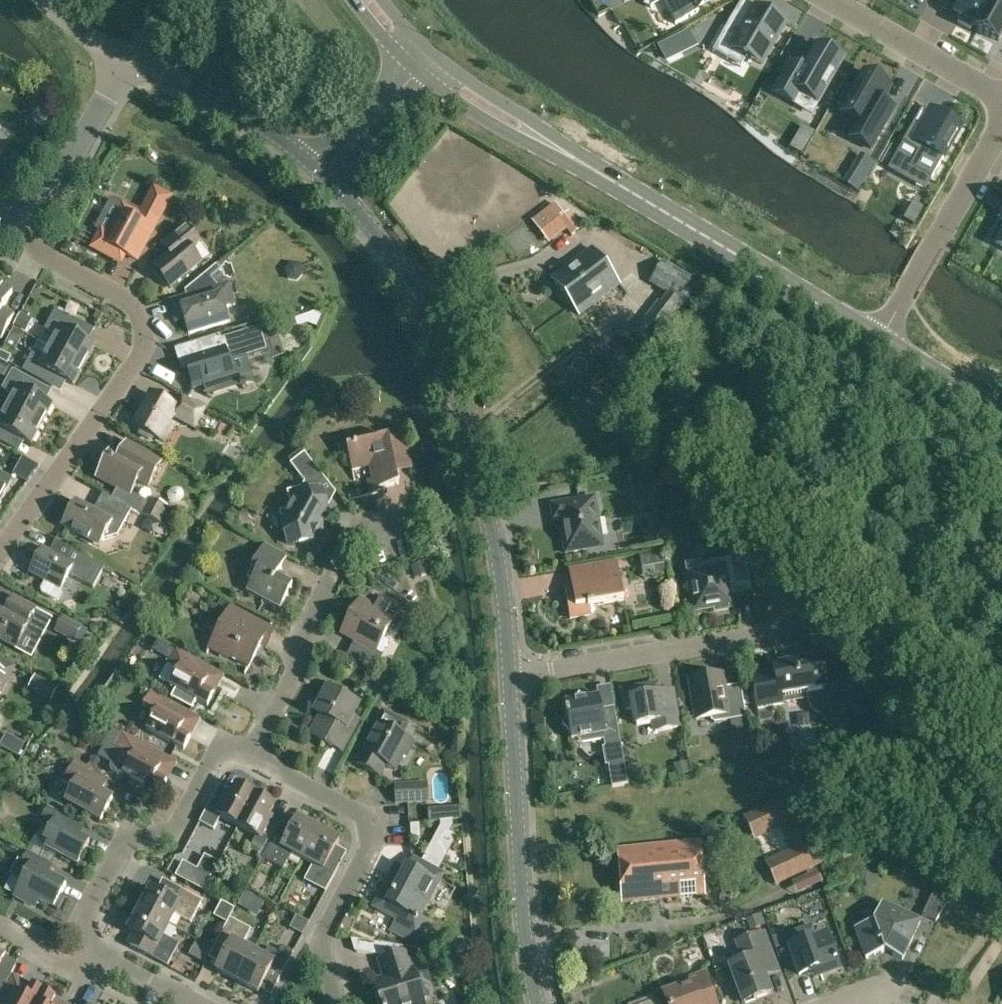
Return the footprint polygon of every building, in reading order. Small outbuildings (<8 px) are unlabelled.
[(680,21),(675,24),(676,25),(698,13),(696,9),(713,0),(668,0),(680,21)] [(955,15),(960,18),(957,23),(970,30),(973,25),(976,27),(992,0),(964,0),(955,15)] [(975,29),(998,42),(1001,35),(1001,0),(992,0),(976,27),(975,29)] [(734,14),(719,41),(762,65),(784,26),(755,10),(748,23),(734,14)] [(790,64),(774,92),(795,104),(801,93),(818,104),(843,60),(832,54),(835,50),(823,43),(821,47),(817,45),(803,71),(790,64)] [(847,88),(838,105),(843,109),(840,113),(858,123),(850,138),(871,149),(888,119),(893,111),(894,109),(892,108),(882,102),(890,87),(864,72),(853,91),(847,88)] [(921,110),(902,143),(918,153),(910,167),(932,179),(961,127),(939,115),(937,119),(921,110)] [(137,260),(156,224),(170,197),(154,188),(142,211),(128,204),(126,205),(125,207),(123,206),(108,234),(101,230),(92,247),(114,258),(118,250),(137,260)] [(913,202),(903,219),(914,225),(923,208),(913,202)] [(564,214),(556,203),(547,210),(555,221),(564,214)] [(582,228),(570,212),(560,219),(572,236),(582,228)] [(199,242),(186,226),(168,241),(175,251),(154,269),(170,289),(201,263),(190,250),(199,242)] [(565,297),(606,267),(592,249),(552,280),(565,297)] [(693,293),(685,288),(691,279),(662,261),(650,282),(668,293),(686,304),(693,293)] [(221,270),(216,265),(185,291),(186,296),(169,301),(173,315),(182,312),(188,334),(230,321),(219,286),(218,286),(211,278),(221,270)] [(619,284),(606,267),(565,297),(579,315),(619,284)] [(0,284),(0,339),(1,339),(14,315),(3,309),(12,291),(0,284)] [(651,346),(675,314),(682,304),(668,293),(661,304),(659,302),(635,334),(651,346)] [(50,347),(83,365),(94,345),(70,332),(76,321),(94,330),(94,329),(76,320),(75,321),(55,310),(45,329),(56,335),(50,347)] [(200,355),(184,360),(193,388),(233,375),(229,363),(242,359),(257,355),(268,351),(261,327),(250,330),(233,335),(222,338),(221,334),(196,342),(200,355)] [(630,344),(622,353),(637,366),(645,358),(630,344)] [(83,365),(50,347),(44,357),(32,351),(22,371),(43,382),(49,372),(73,385),(83,365)] [(8,406),(41,424),(52,404),(28,392),(34,381),(13,370),(7,381),(18,387),(8,406)] [(194,429),(205,409),(181,396),(175,407),(151,394),(134,426),(159,440),(171,416),(194,429)] [(8,406),(2,417),(0,416),(0,442),(1,442),(7,432),(31,444),(41,424),(8,406)] [(363,432),(336,438),(340,457),(348,455),(351,470),(370,465),(373,479),(368,480),(371,494),(377,493),(377,489),(399,484),(388,437),(365,442),(363,432)] [(112,499),(131,509),(160,525),(168,510),(150,500),(148,504),(130,494),(140,477),(150,483),(161,462),(126,443),(121,453),(112,449),(97,477),(118,488),(112,499)] [(288,460),(291,464),(290,464),(304,482),(290,509),(292,519),(283,521),(289,545),(322,536),(320,526),(327,513),(321,494),(318,495),(317,490),(314,487),(324,478),(304,453),(302,449),(288,460)] [(1,501),(10,484),(0,478),(0,501),(1,501)] [(131,509),(112,499),(106,496),(99,510),(94,511),(75,501),(61,526),(92,543),(117,536),(131,509)] [(586,542),(601,540),(594,497),(551,505),(554,520),(562,518),(564,530),(562,530),(566,553),(587,549),(586,542)] [(68,574),(82,582),(93,588),(104,567),(94,562),(55,541),(47,556),(40,552),(29,572),(45,581),(40,589),(42,593),(55,600),(59,599),(62,592),(61,588),(68,574)] [(702,572),(689,575),(689,578),(682,588),(692,595),(695,610),(712,616),(714,611),(728,609),(728,605),(730,604),(727,588),(750,584),(743,544),(742,543),(727,546),(729,558),(701,563),(702,572)] [(280,608),(292,585),(293,585),(277,576),(287,557),(264,545),(251,569),(256,572),(246,590),(280,608)] [(663,552),(640,556),(643,568),(654,566),(656,576),(667,574),(663,552)] [(571,585),(564,586),(570,618),(591,615),(590,608),(593,607),(593,605),(624,600),(617,562),(569,571),(571,585)] [(380,596),(375,605),(360,598),(341,633),(354,640),(345,657),(374,672),(383,655),(375,651),(382,637),(383,638),(392,620),(385,616),(392,602),(380,596)] [(49,617),(13,598),(6,611),(0,608),(0,639),(16,648),(23,635),(36,642),(49,617)] [(261,643),(269,628),(231,607),(220,627),(227,630),(218,646),(227,651),(229,656),(249,667),(261,643)] [(55,632),(76,643),(83,629),(62,619),(55,632)] [(159,679),(170,685),(169,685),(207,706),(214,693),(209,690),(219,672),(176,649),(159,679)] [(757,708),(765,707),(783,704),(782,695),(806,691),(807,700),(810,707),(813,710),(819,714),(828,726),(855,706),(828,667),(823,668),(821,657),(771,665),(773,675),(751,679),(758,722),(760,722),(757,708)] [(13,668),(0,661),(0,692),(13,668)] [(714,723),(746,718),(741,691),(728,693),(724,690),(722,674),(689,680),(696,719),(710,717),(711,721),(714,723)] [(57,688),(35,677),(29,689),(50,701),(57,688)] [(655,731),(678,727),(671,691),(658,693),(657,685),(622,691),(626,709),(633,708),(636,725),(653,721),(655,731)] [(349,723),(359,705),(327,688),(315,711),(321,715),(310,734),(342,751),(355,727),(349,723)] [(184,750),(191,737),(201,718),(195,715),(163,698),(150,691),(143,705),(155,712),(146,729),(184,750)] [(570,731),(571,739),(589,736),(601,740),(604,740),(605,747),(602,747),(606,765),(608,765),(612,787),(628,784),(619,737),(614,707),(601,709),(600,702),(599,695),(591,697),(584,698),(580,693),(571,701),(565,702),(566,712),(565,712),(566,716),(567,717),(562,723),(570,731)] [(384,710),(378,722),(356,763),(379,775),(384,764),(395,770),(404,752),(406,753),(413,741),(403,736),(410,724),(384,710)] [(121,775),(122,773),(160,793),(167,781),(162,778),(172,759),(121,732),(113,747),(118,749),(110,764),(110,768),(111,772),(118,776),(121,775)] [(13,733),(7,745),(26,754),(32,742),(13,733)] [(101,820),(112,798),(88,785),(94,774),(73,763),(63,782),(73,787),(65,801),(101,820)] [(396,803),(428,801),(427,784),(414,784),(414,789),(395,790),(396,803)] [(238,827),(255,796),(236,785),(231,794),(227,795),(217,789),(199,823),(213,830),(221,817),(238,827)] [(274,806),(255,796),(238,827),(256,836),(249,849),(263,857),(274,836),(281,823),(271,818),(269,814),(274,806)] [(42,818),(53,823),(47,834),(51,836),(45,847),(77,864),(89,841),(67,829),(72,819),(48,806),(42,818)] [(274,836),(263,857),(262,858),(283,869),(292,854),(303,859),(318,830),(297,818),(285,842),(274,836)] [(431,854),(441,834),(429,828),(419,848),(431,854)] [(793,852),(767,864),(777,884),(822,862),(806,829),(787,839),(793,852)] [(340,841),(318,830),(303,859),(313,865),(304,881),(326,892),(337,870),(327,864),(340,841)] [(648,841),(649,847),(618,849),(623,903),(704,895),(699,842),(659,846),(658,840),(648,841)] [(10,875),(22,881),(14,896),(35,907),(39,900),(54,908),(66,885),(48,876),(53,865),(21,848),(18,853),(25,857),(22,862),(18,860),(10,875)] [(416,942),(427,921),(420,917),(442,875),(412,858),(402,877),(393,872),(374,907),(397,919),(392,929),(416,942)] [(184,864),(177,876),(189,883),(195,870),(184,864)] [(204,891),(211,878),(199,872),(192,885),(204,891)] [(139,909),(169,925),(174,915),(190,923),(202,901),(180,889),(174,901),(151,888),(139,909)] [(948,898),(933,891),(921,915),(935,922),(948,898)] [(884,951),(883,947),(886,946),(890,948),(892,955),(901,959),(919,920),(881,903),(877,913),(879,919),(873,922),(855,928),(866,958),(884,951)] [(169,925),(139,909),(128,930),(151,943),(145,955),(167,966),(179,944),(163,936),(169,925)] [(237,981),(253,952),(242,946),(251,930),(230,919),(218,941),(228,946),(216,970),(237,981)] [(821,975),(840,968),(829,936),(818,940),(812,926),(788,934),(792,945),(789,946),(800,975),(819,968),(821,975)] [(765,974),(777,969),(764,931),(737,941),(744,960),(730,965),(743,1001),(753,998),(754,999),(771,992),(765,974)] [(405,952),(404,952),(402,947),(375,943),(373,955),(379,956),(380,960),(379,960),(383,975),(387,974),(389,981),(376,985),(375,981),(374,982),(380,1003),(413,1003),(423,1001),(414,969),(411,970),(405,952)] [(253,952),(237,981),(258,992),(271,969),(281,975),(293,953),(282,947),(279,953),(269,948),(263,957),(253,952)] [(0,954),(0,995),(16,966),(14,966),(12,970),(1,964),(5,957),(0,954)] [(704,973),(676,983),(678,989),(664,994),(668,1003),(716,1003),(704,973)] [(43,991),(31,984),(28,990),(10,980),(0,998),(0,1003),(36,1003),(43,991)] [(43,991),(36,1003),(55,1003),(53,1003),(56,997),(43,991)]
